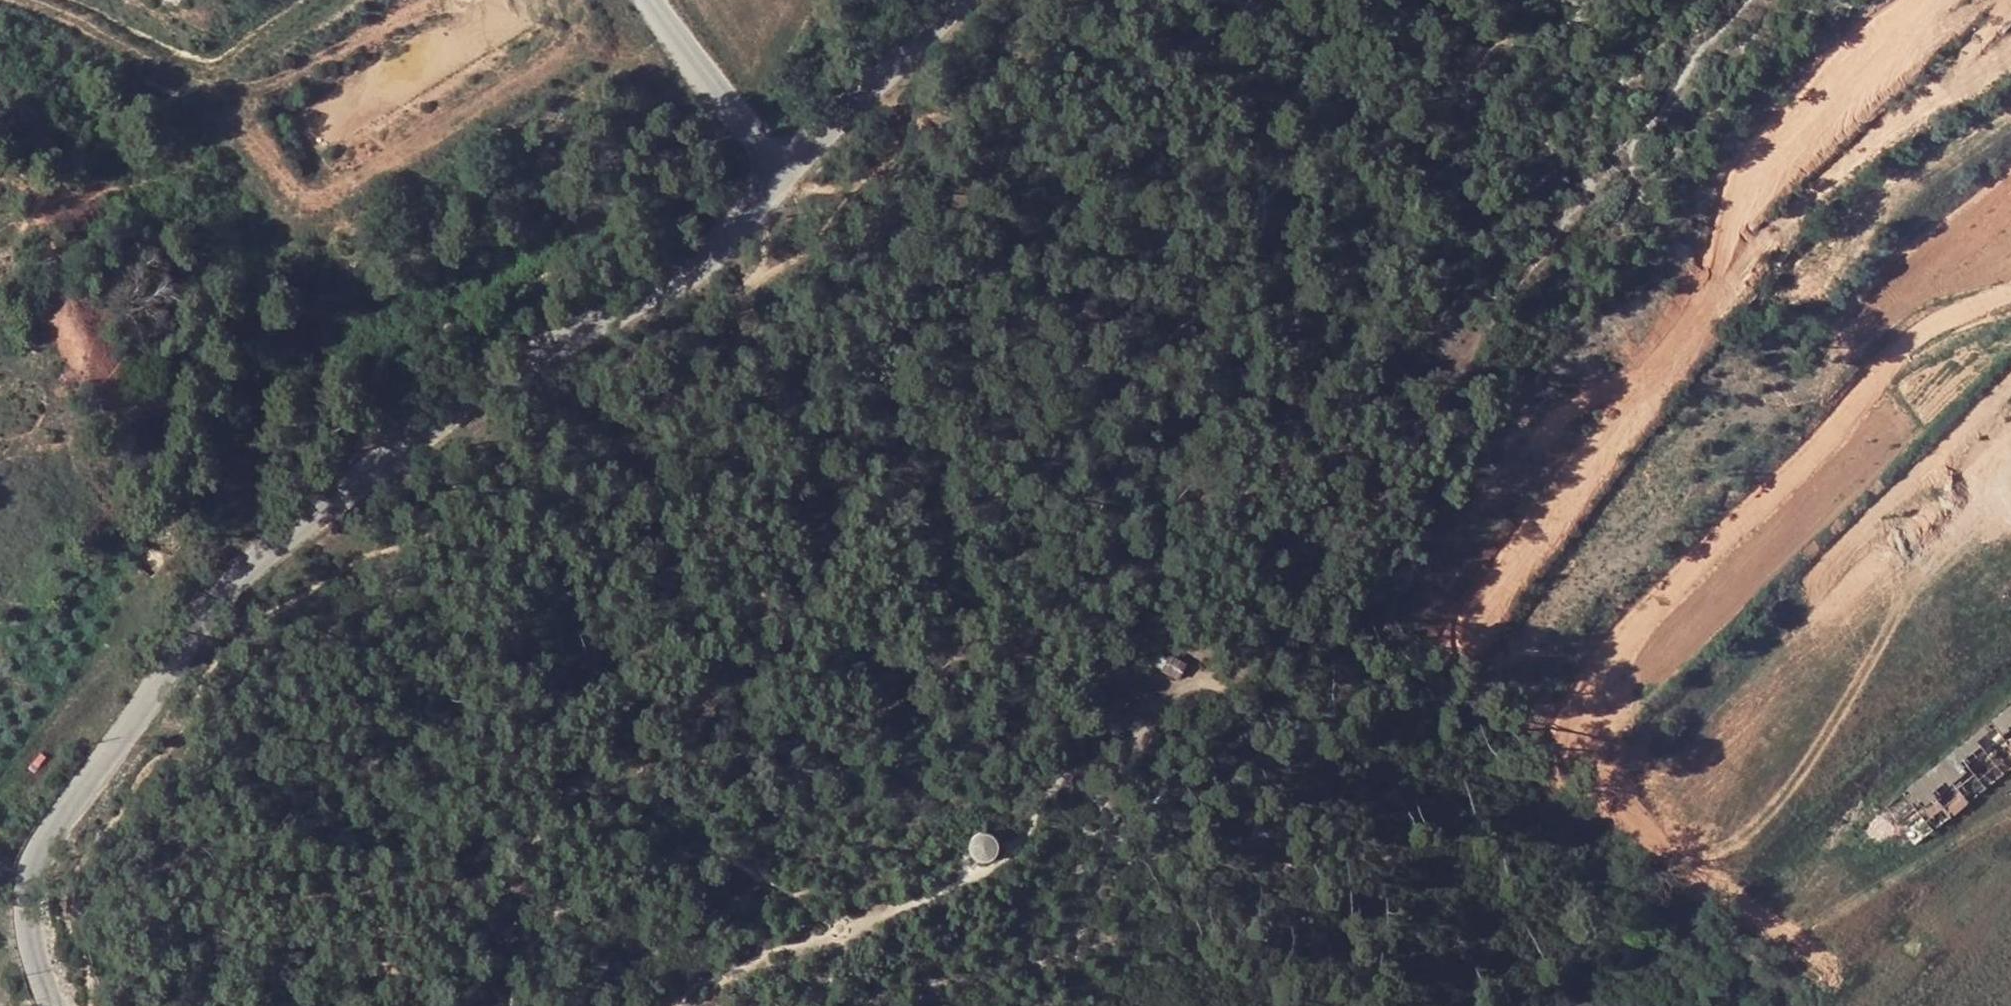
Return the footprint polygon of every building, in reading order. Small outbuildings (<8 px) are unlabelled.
[(1893,804),(1924,843),(2010,775),(2010,712),(1893,804)]
